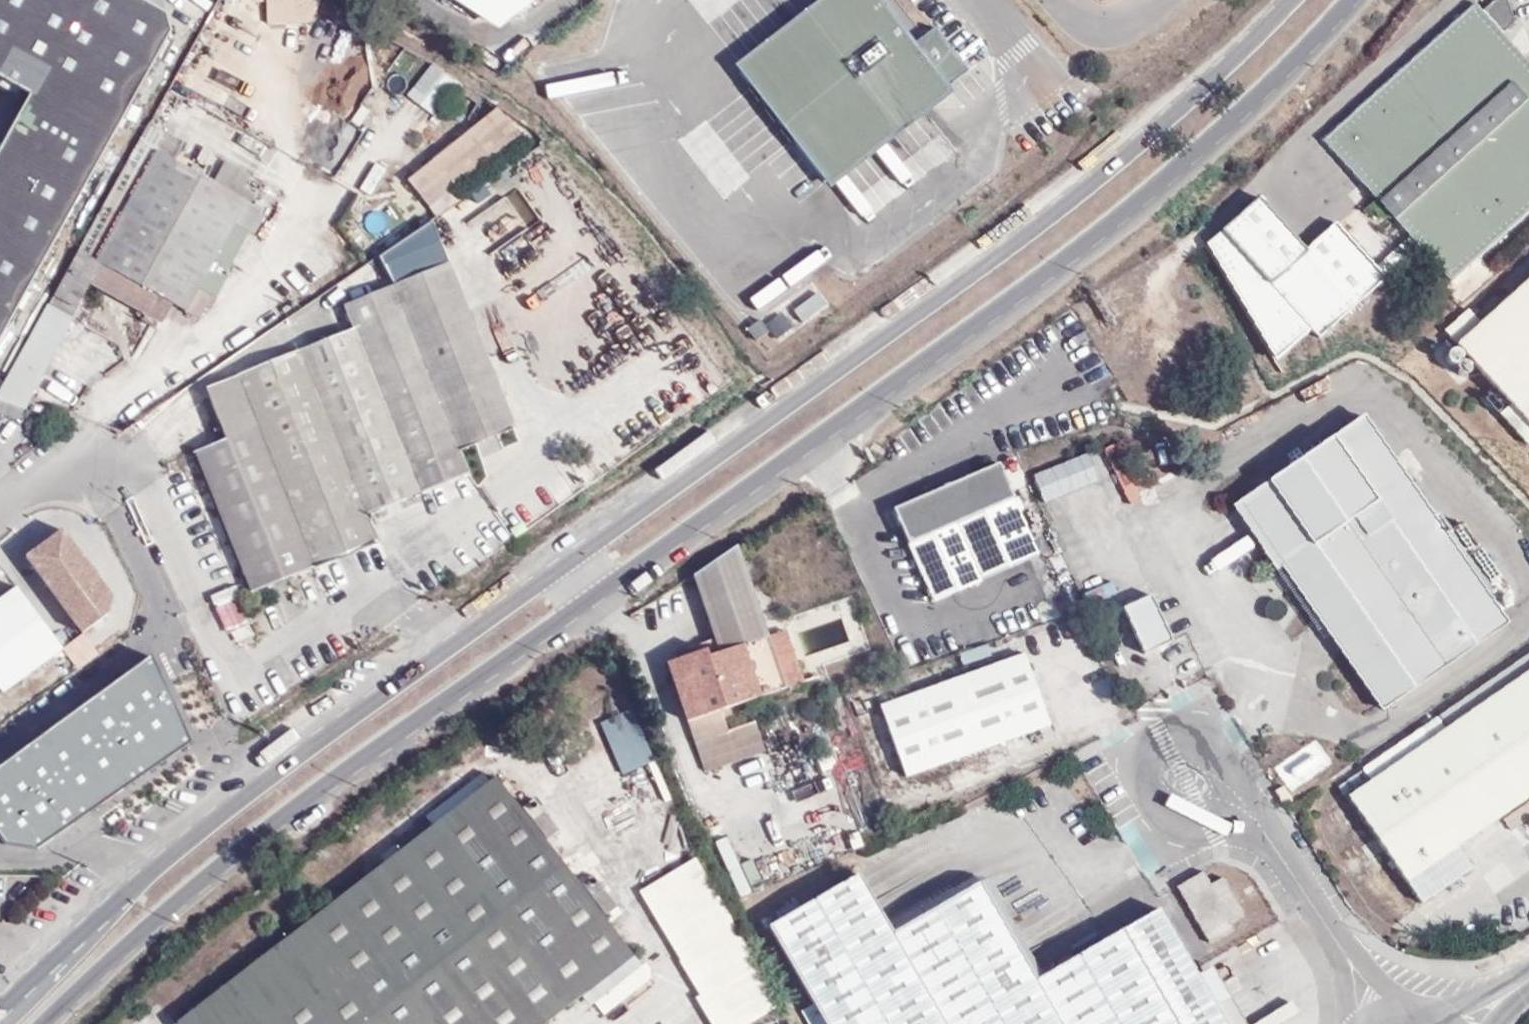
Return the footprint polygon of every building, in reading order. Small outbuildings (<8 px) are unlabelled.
[(171,33),(166,13),(142,0),(0,0),(0,79),(31,96),(0,151),(0,341),(153,65),(171,33)] [(314,0),(265,0),(265,21),(314,21),(314,0)] [(826,191),(952,95),(947,89),(966,74),(934,31),(914,47),(878,0),(820,0),(732,68),(826,191)] [(1409,236),(1450,281),(1528,211),(1528,65),(1501,34),(1515,22),(1507,0),(1494,0),(1481,11),(1475,4),(1322,141),(1377,200),(1409,236)] [(430,59),(405,93),(437,116),(461,82),(430,59)] [(499,107),(406,180),(429,209),(521,135),(499,107)] [(23,407),(25,402),(77,309),(75,307),(89,285),(100,266),(168,302),(185,312),(198,290),(213,299),(249,232),(235,223),(246,203),(173,163),(190,135),(155,115),(46,310),(0,395),(0,398),(23,407)] [(1309,326),(1314,332),(1385,275),(1337,216),(1301,244),(1260,192),(1194,244),(1279,350),(1309,326)] [(1363,213),(1395,249),(1409,236),(1377,200),(1363,213)] [(344,306),(353,329),(332,338),(395,489),(400,501),(468,473),(460,450),(535,420),(469,256),(344,306)] [(89,285),(158,322),(168,302),(100,266),(89,285)] [(1528,280),(1459,342),(1511,403),(1499,414),(1525,446),(1528,443),(1528,279),(1528,280)] [(791,307),(800,319),(824,302),(815,289),(791,307)] [(377,541),(366,515),(400,501),(395,489),(332,338),(238,375),(209,396),(225,440),(194,453),(251,591),(377,541)] [(1239,503),(1382,710),(1507,624),(1493,602),(1499,598),(1484,576),(1478,581),(1462,557),(1479,545),(1463,523),(1446,534),(1363,415),(1239,503)] [(896,513),(935,601),(1038,557),(1014,499),(1009,501),(996,471),(896,513)] [(106,615),(111,597),(61,530),(24,557),(81,634),(106,615)] [(785,689),(768,637),(736,547),(693,574),(720,652),(707,657),(705,649),(667,663),(689,721),(785,689)] [(0,601),(0,693),(1,695),(62,650),(17,589),(0,601)] [(1143,654),(1160,646),(1171,641),(1150,595),(1122,608),(1143,654)] [(106,615),(118,606),(111,597),(106,615)] [(248,623),(238,599),(219,608),(229,631),(248,623)] [(805,682),(786,630),(768,637),(785,689),(805,682)] [(150,647),(67,707),(82,728),(164,668),(150,647)] [(882,706),(908,776),(1050,724),(1023,654),(882,706)] [(1363,768),(1372,780),(1528,672),(1528,655),(1363,768)] [(1372,780),(1348,797),(1421,903),(1472,869),(1457,847),(1528,797),(1528,672),(1372,780)] [(622,773),(654,758),(630,707),(598,722),(622,773)] [(723,716),(690,728),(705,773),(763,751),(753,725),(730,734),(723,716)] [(0,764),(0,812),(1,814),(81,751),(57,720),(0,764)] [(133,751),(96,777),(111,798),(170,755),(158,738),(152,742),(143,728),(125,740),(133,751)] [(632,957),(494,778),(432,826),(428,822),(394,848),(398,852),(176,1023),(545,1023),(632,957)] [(1278,790),(1275,791),(1285,807),(1292,801),(1284,787),(1278,790)] [(535,799),(522,808),(547,839),(558,830),(535,799)] [(772,1003),(696,860),(640,889),(711,1023),(733,1023),(772,1003)] [(1221,867),(1158,893),(1178,943),(1242,917),(1221,867)] [(591,874),(582,884),(606,915),(617,907),(591,874)] [(1196,975),(1157,908),(1034,980),(979,884),(955,898),(947,885),(884,923),(858,877),(769,929),(823,1023),(1224,1023),(1196,975)] [(1209,966),(1196,975),(1224,1023),(1243,1023),(1209,966)]
